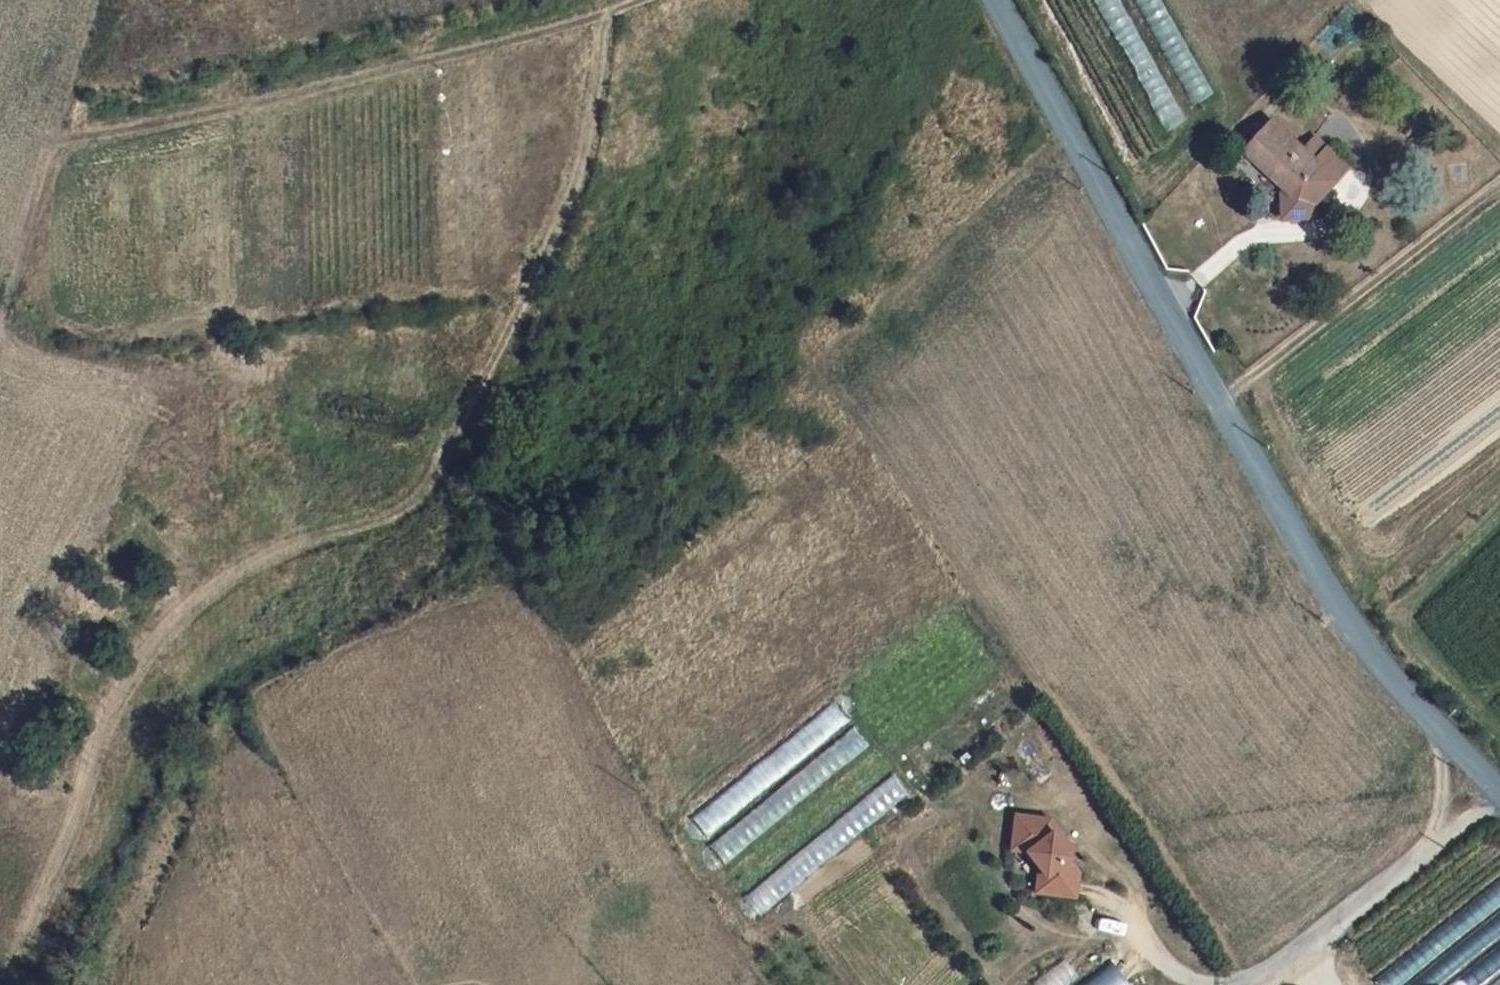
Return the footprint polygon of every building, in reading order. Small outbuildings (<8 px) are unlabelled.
[(1134,154),(1212,94),(1159,0),(1048,0),(1134,154)] [(1309,159),(1268,120),(1242,146),(1281,185),(1279,188),(1278,216),(1309,217),(1309,205),(1331,180),(1309,159)] [(1312,156),(1309,159),(1331,180),(1343,168),(1309,135),(1300,144),(1312,156)] [(691,817),(724,862),(866,746),(834,700),(691,817)] [(758,919),(910,795),(892,773),(740,897),(758,919)] [(1020,813),(1014,847),(1031,850),(1042,865),(1050,876),(1048,892),(1078,896),(1081,871),(1073,859),(1076,856),(1064,840),(1069,837),(1054,818),(1020,813)] [(1038,891),(1048,892),(1050,876),(1042,865),(1038,891)] [(1499,906),(1499,875),(1374,978),(1380,984),(1402,984),(1499,906)] [(1411,984),(1499,984),(1499,914),(1411,984)] [(1114,965),(1089,984),(1130,984),(1114,965)]
